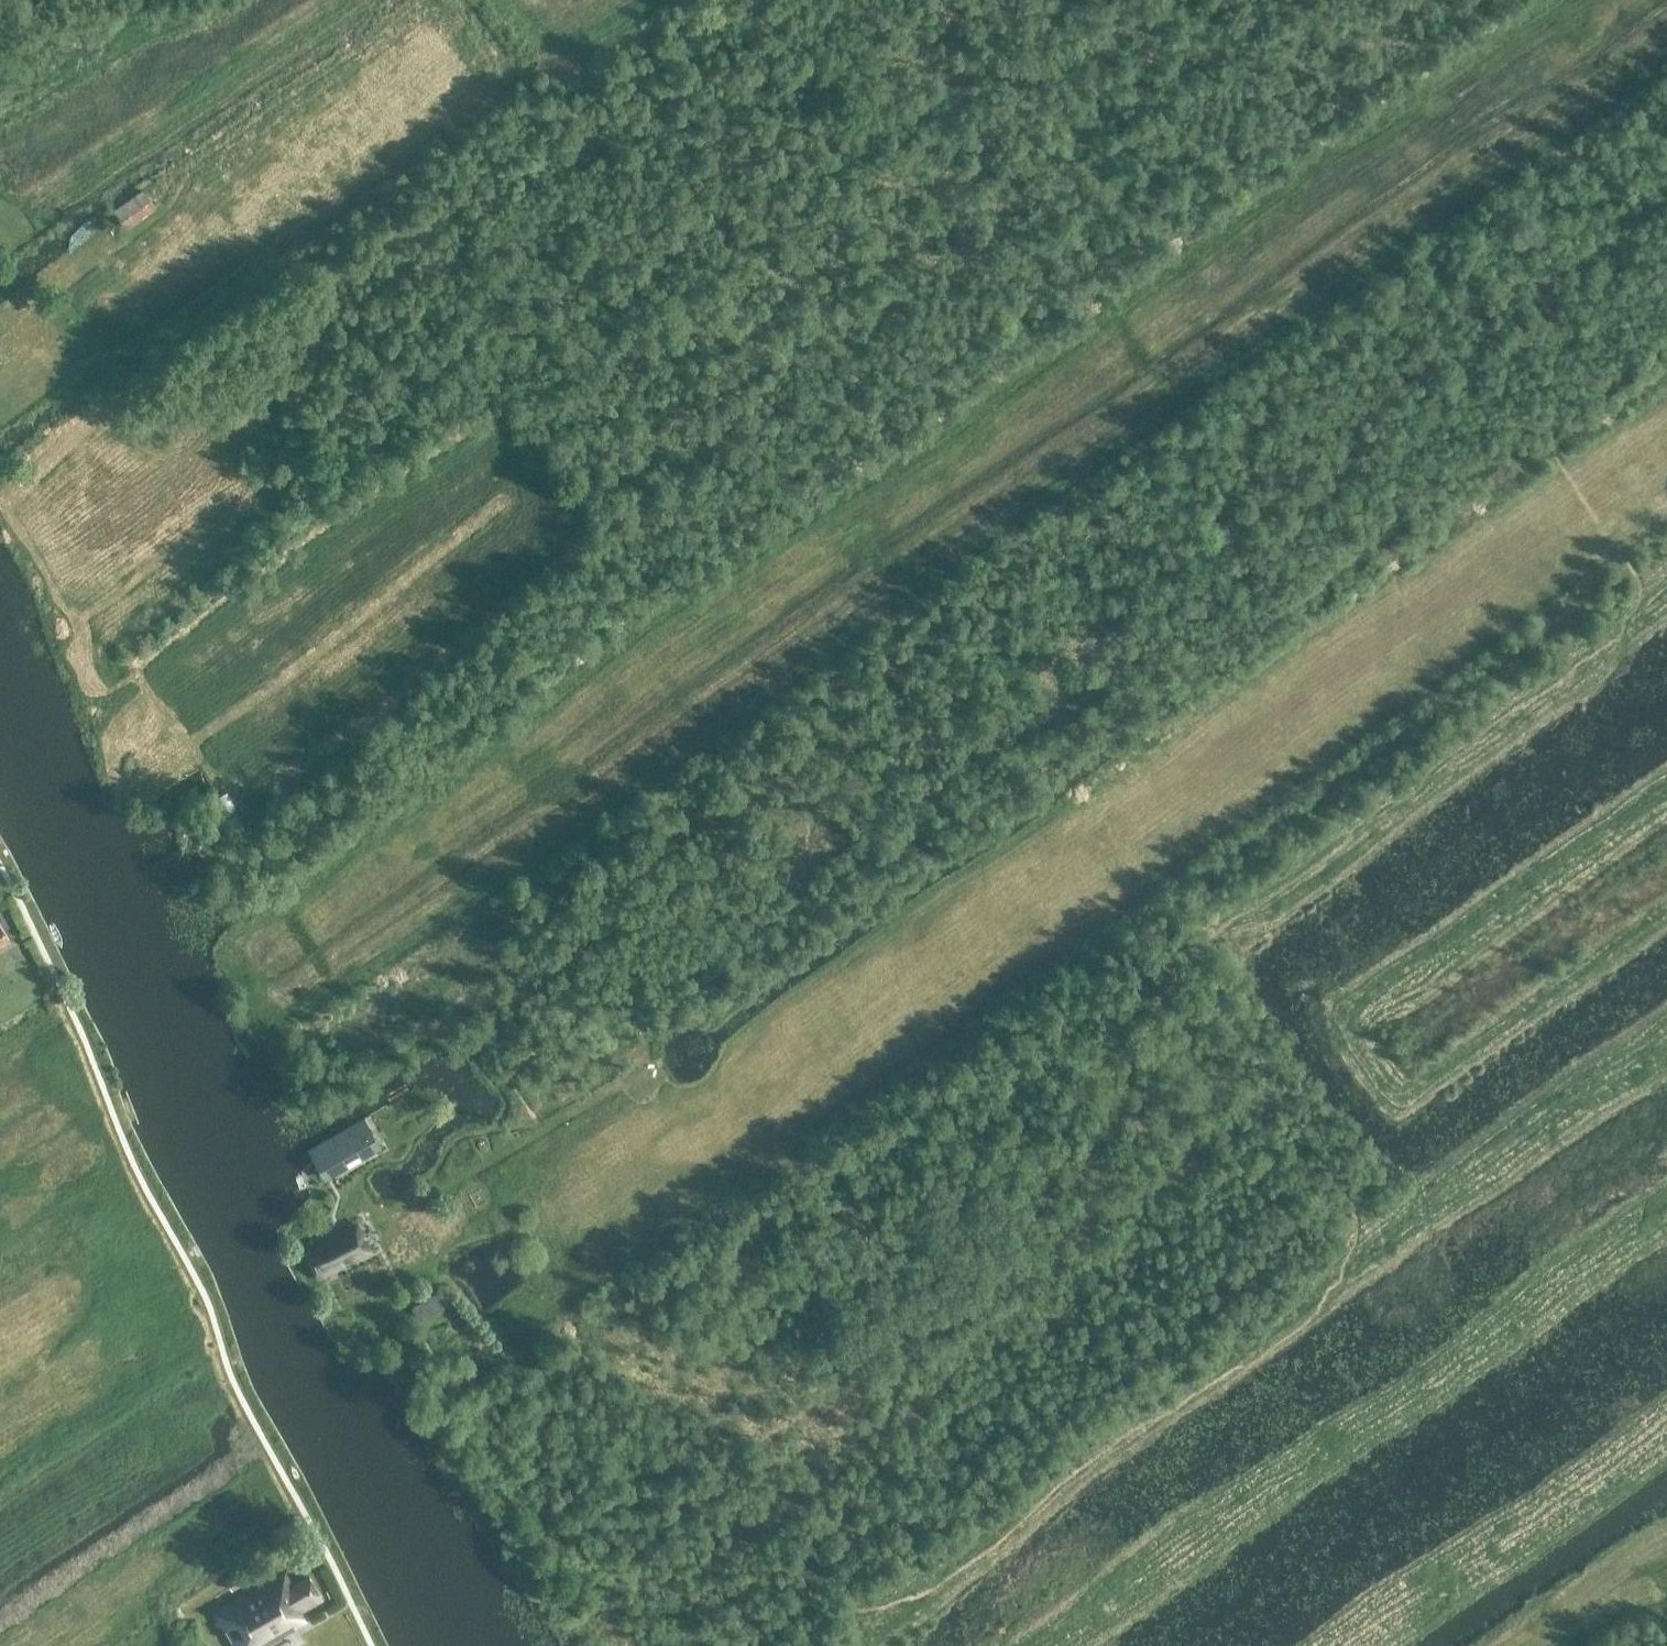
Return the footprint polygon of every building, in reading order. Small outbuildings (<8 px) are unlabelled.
[(195,164),(180,172),(186,183),(200,176),(195,164)] [(143,190),(113,212),(128,232),(157,209),(143,190)] [(14,938),(2,918),(0,919),(0,946),(14,938)] [(308,1150),(324,1177),(379,1146),(363,1119),(308,1150)] [(328,1246),(307,1257),(319,1279),(362,1256),(346,1226),(324,1238),(328,1246)] [(232,1590),(247,1581),(241,1570),(226,1579),(232,1590)] [(285,1573),(216,1613),(235,1645),(260,1645),(306,1620),(301,1610),(322,1598),(310,1578),(293,1588),(285,1573)]
